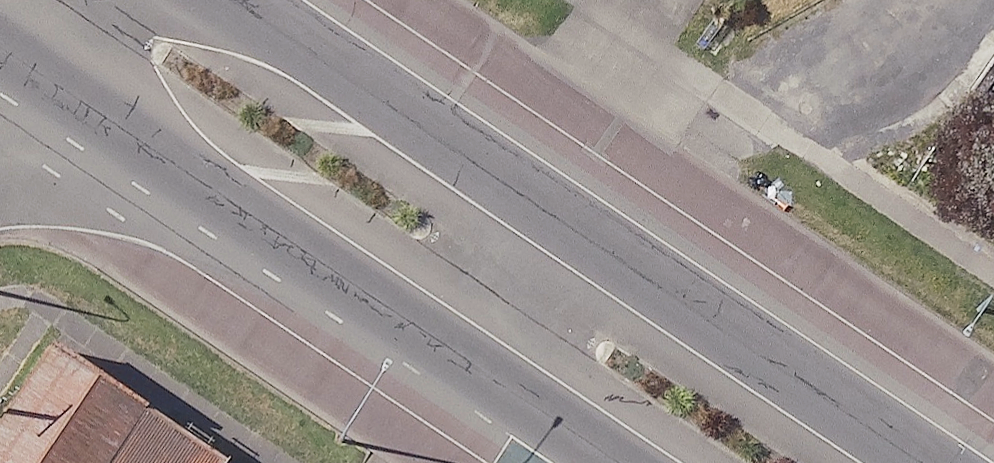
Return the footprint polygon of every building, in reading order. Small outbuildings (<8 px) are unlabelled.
[(76,366),(48,348),(0,418),(0,462),(218,462),(76,366)]
